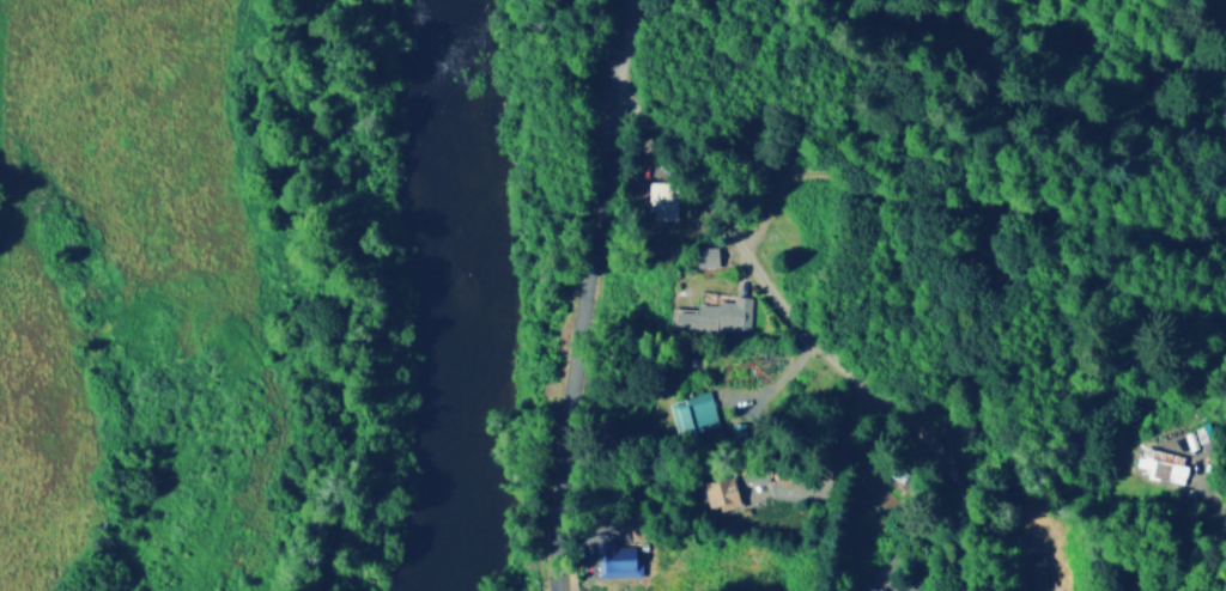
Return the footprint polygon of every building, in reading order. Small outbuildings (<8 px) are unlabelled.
[(677,219),(678,182),(648,182),(648,209),(653,210),(653,218),(677,219)] [(695,266),(718,265),(718,246),(694,246),(695,266)] [(751,331),(751,296),(733,295),(733,300),(718,299),(718,303),(697,302),(697,307),(673,307),(673,329),(751,331)] [(668,402),(679,436),(720,423),(709,389),(668,402)] [(1180,454),(1140,445),(1136,465),(1148,468),(1146,476),(1183,483),(1187,465),(1178,463),(1180,454)] [(741,502),(733,474),(702,484),(710,511),(741,502)] [(641,575),(641,559),(635,559),(635,546),(614,546),(614,540),(597,541),(597,576),(641,575)] [(869,582),(864,590),(883,590),(869,582)]
